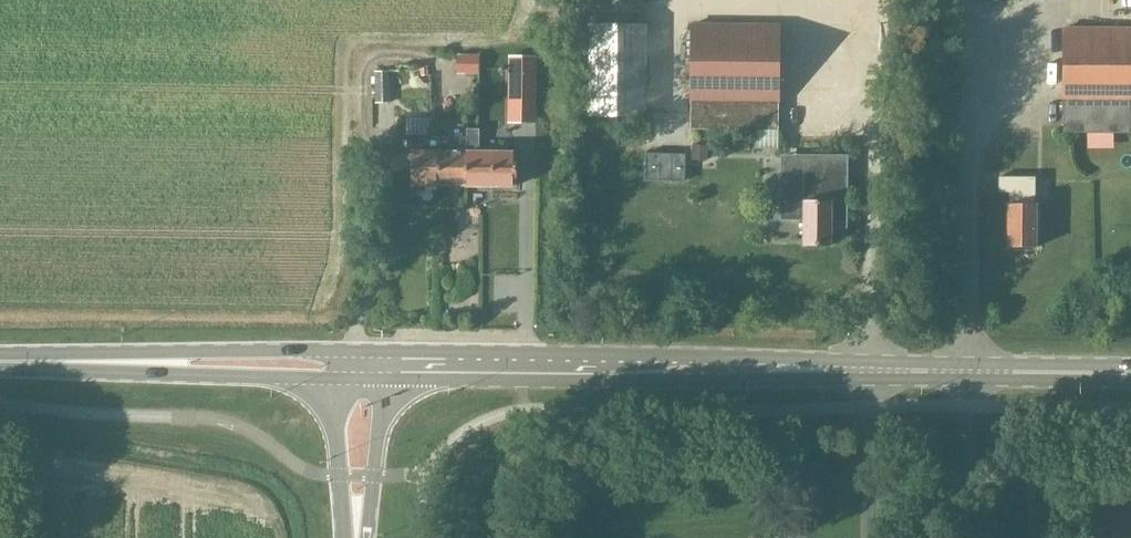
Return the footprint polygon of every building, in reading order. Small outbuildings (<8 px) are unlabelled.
[(588,116),(646,116),(646,24),(589,23),(588,116)] [(777,130),(779,25),(691,23),(690,129),(777,130)] [(1063,28),(1062,133),(1130,133),(1130,29),(1063,28)] [(374,71),(375,103),(389,102),(388,71),(374,71)] [(438,185),(439,136),(439,127),(426,127),(426,134),(406,134),(406,152),(410,152),(410,185),(438,185)] [(465,137),(465,185),(493,185),(515,186),(515,152),(478,152),(479,128),(465,128),(465,137)] [(465,185),(465,137),(439,136),(438,185),(465,185)] [(1082,140),(1082,153),(1110,152),(1110,139),(1082,140)] [(948,168),(948,152),(937,152),(936,168),(948,168)] [(646,153),(645,180),(683,181),(684,154),(646,153)] [(780,174),(780,219),(803,219),(803,245),(830,245),(830,219),(845,219),(845,174),(804,174),(780,174)] [(1034,247),(1035,176),(997,176),(997,192),(1008,192),(1008,204),(1007,204),(1007,247),(1034,247)]
